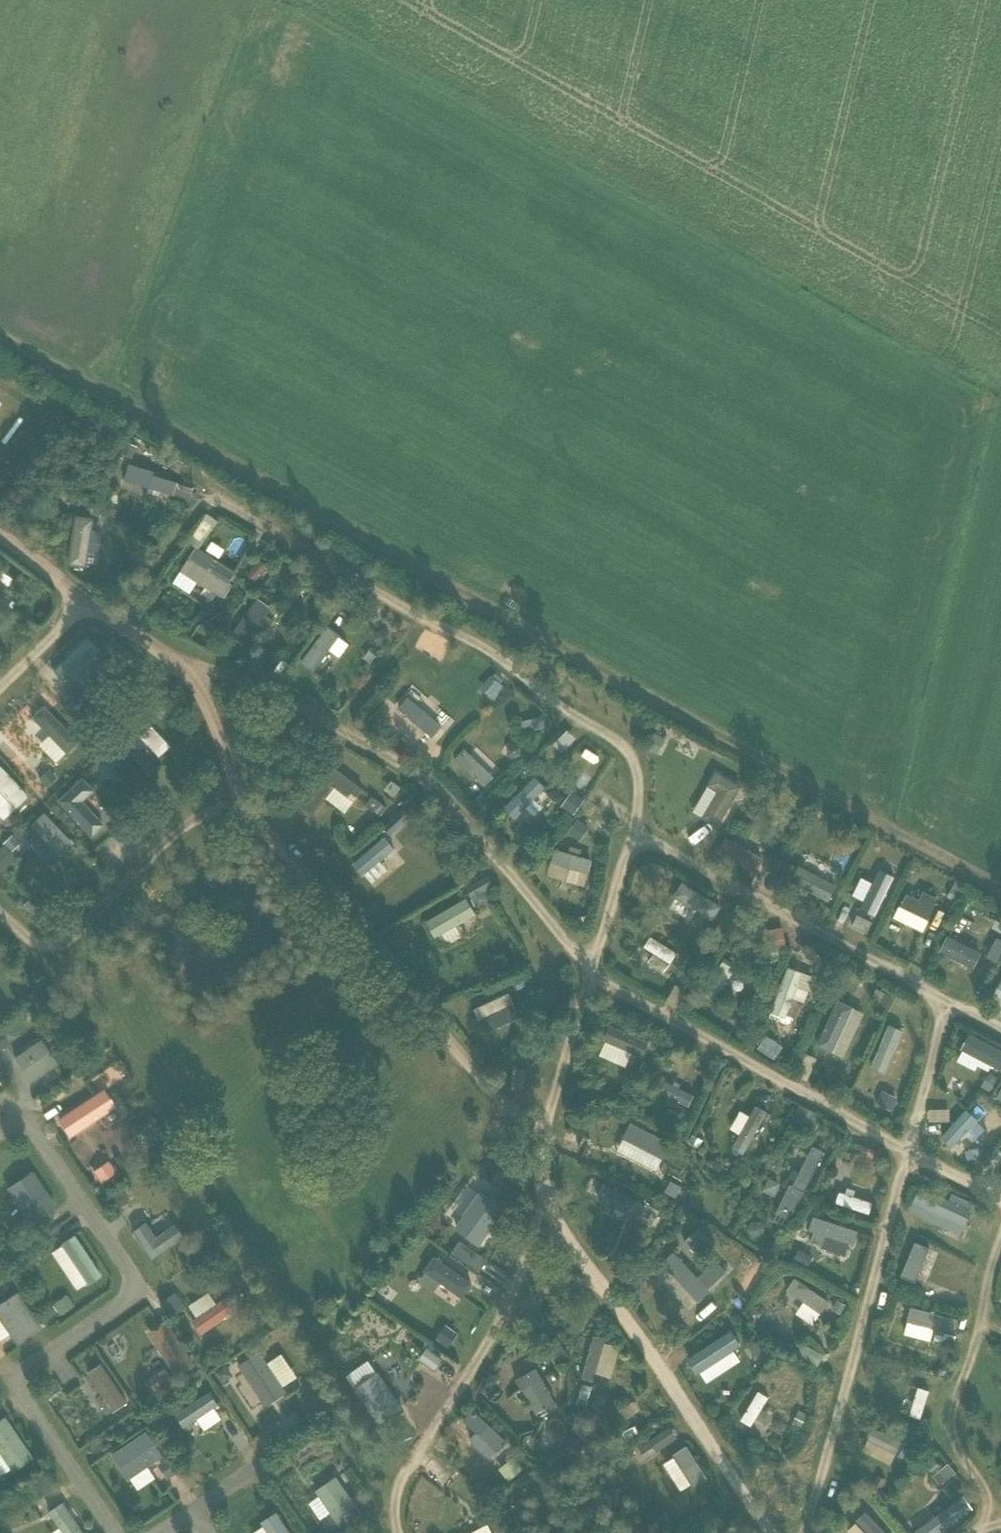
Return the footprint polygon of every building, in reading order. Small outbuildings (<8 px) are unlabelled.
[(129,464),(125,478),(176,492),(180,478),(129,464)] [(86,559),(92,517),(77,514),(71,557),(86,559)] [(138,540),(124,547),(130,560),(145,554),(138,540)] [(207,550),(196,544),(181,571),(226,595),(239,570),(222,561),(228,550),(212,541),(207,550)] [(260,561),(254,568),(262,575),(268,567),(260,561)] [(9,597),(0,591),(0,611),(9,597)] [(257,596),(234,636),(254,647),(277,608),(257,596)] [(304,659),(326,676),(353,642),(331,625),(304,659)] [(386,629),(376,633),(380,643),(390,639),(386,629)] [(88,635),(55,671),(74,689),(108,654),(88,635)] [(495,673),(482,688),(494,699),(504,688),(500,684),(503,680),(495,673)] [(410,696),(401,709),(437,734),(447,721),(410,696)] [(79,699),(71,707),(78,715),(86,707),(79,699)] [(67,752),(80,740),(46,703),(33,716),(67,752)] [(379,707),(370,717),(376,722),(385,712),(379,707)] [(123,745),(148,771),(174,746),(149,720),(123,745)] [(655,733),(647,749),(658,754),(666,739),(655,733)] [(514,743),(508,747),(509,754),(515,758),(521,754),(521,747),(514,743)] [(467,748),(457,759),(488,786),(497,775),(467,748)] [(115,777),(116,756),(97,756),(97,777),(115,777)] [(347,812),(365,788),(332,762),(300,803),(313,813),(326,796),(347,812)] [(30,795),(1,763),(0,764),(0,792),(16,809),(30,795)] [(48,769),(38,779),(46,787),(55,778),(48,769)] [(717,792),(702,818),(718,827),(742,787),(716,771),(707,786),(717,792)] [(524,823),(541,803),(537,800),(549,787),(536,775),(506,807),(524,823)] [(93,835),(116,813),(82,778),(58,800),(93,835)] [(754,804),(747,814),(754,819),(761,809),(754,804)] [(46,812),(23,833),(52,864),(75,842),(46,812)] [(579,820),(572,831),(583,837),(589,826),(579,820)] [(11,835),(2,844),(8,850),(17,842),(11,835)] [(367,877),(398,848),(386,835),(355,863),(367,877)] [(588,886),(596,858),(557,847),(549,874),(588,886)] [(833,899),(840,881),(800,866),(793,885),(833,899)] [(880,869),(860,909),(875,917),(895,877),(880,869)] [(492,881),(473,881),(473,900),(492,900),(492,881)] [(718,918),(725,902),(683,882),(671,906),(694,917),(698,908),(718,918)] [(952,887),(948,896),(955,900),(960,891),(952,887)] [(937,898),(922,890),(918,898),(906,893),(900,906),(926,919),(937,898)] [(430,918),(445,945),(463,935),(458,925),(479,914),(470,897),(430,918)] [(28,900),(23,905),(35,917),(40,911),(28,900)] [(822,904),(818,911),(828,917),(832,910),(822,904)] [(993,927),(1000,931),(1000,912),(993,927)] [(587,915),(578,918),(580,926),(589,924),(587,915)] [(858,915),(852,926),(867,933),(872,922),(858,915)] [(652,935),(645,947),(654,952),(647,964),(665,975),(680,951),(652,935)] [(948,935),(942,954),(979,966),(985,948),(948,935)] [(524,979),(514,984),(522,1001),(532,996),(524,979)] [(475,1006),(479,1018),(516,1005),(512,993),(475,1006)] [(765,1033),(790,1041),(801,1008),(776,1000),(765,1033)] [(838,1000),(817,1046),(833,1053),(854,1008),(838,1000)] [(495,1015),(484,1020),(489,1032),(500,1028),(495,1015)] [(613,1023),(606,1039),(645,1058),(653,1041),(613,1023)] [(889,1073),(906,1029),(890,1023),(873,1066),(889,1073)] [(963,1048),(981,1057),(979,1061),(1000,1073),(1000,1046),(972,1031),(963,1048)] [(43,1038),(16,1056),(33,1082),(60,1063),(43,1038)] [(765,1038),(758,1048),(775,1059),(778,1054),(772,1050),(776,1045),(765,1038)] [(672,1050),(669,1058),(681,1064),(685,1056),(672,1050)] [(644,1062),(637,1073),(650,1081),(657,1070),(644,1062)] [(990,1073),(981,1086),(990,1092),(998,1078),(990,1073)] [(671,1080),(665,1093),(691,1106),(697,1094),(671,1080)] [(71,1137),(119,1107),(106,1087),(58,1117),(71,1137)] [(882,1091),(876,1104),(891,1110),(897,1098),(882,1091)] [(745,1109),(731,1126),(742,1135),(734,1146),(742,1152),(772,1114),(760,1104),(751,1115),(745,1109)] [(815,1129),(822,1112),(800,1104),(793,1122),(815,1129)] [(966,1109),(941,1137),(953,1148),(977,1121),(978,1120),(966,1109)] [(631,1122),(623,1138),(664,1159),(672,1144),(631,1122)] [(693,1135),(688,1143),(699,1148),(703,1140),(693,1135)] [(776,1211),(793,1219),(827,1150),(813,1144),(801,1170),(797,1168),(776,1211)] [(978,1148),(965,1151),(968,1160),(980,1157),(978,1148)] [(109,1159),(93,1170),(101,1182),(118,1171),(109,1159)] [(31,1224),(57,1209),(35,1170),(9,1186),(31,1224)] [(769,1178),(763,1190),(775,1196),(778,1189),(777,1182),(769,1178)] [(671,1181),(665,1192),(676,1198),(682,1187),(671,1181)] [(604,1183),(597,1198),(638,1219),(646,1204),(604,1183)] [(963,1197),(961,1202),(921,1185),(911,1211),(965,1233),(978,1203),(963,1197)] [(871,1213),(875,1200),(841,1190),(837,1203),(871,1213)] [(482,1193),(457,1228),(480,1244),(505,1209),(482,1193)] [(170,1212),(152,1221),(158,1233),(176,1224),(170,1212)] [(819,1215),(810,1240),(850,1255),(859,1229),(819,1215)] [(134,1231),(153,1260),(188,1237),(179,1223),(159,1236),(149,1221),(134,1231)] [(699,1228),(686,1240),(699,1254),(711,1242),(699,1228)] [(65,1241),(88,1284),(102,1277),(80,1233),(65,1241)] [(798,1250),(794,1259),(808,1266),(812,1257),(798,1250)] [(420,1281),(436,1290),(442,1281),(466,1296),(476,1279),(436,1255),(420,1281)] [(817,1324),(832,1299),(797,1277),(788,1291),(805,1301),(798,1313),(817,1324)] [(456,1305),(462,1296),(443,1283),(437,1292),(456,1305)] [(932,1289),(929,1297),(940,1301),(943,1293),(932,1289)] [(17,1343),(43,1326),(19,1290),(0,1303),(0,1340),(0,1341),(11,1334),(17,1343)] [(67,1295),(54,1304),(61,1314),(74,1306),(67,1295)] [(204,1334),(236,1312),(225,1297),(193,1319),(204,1334)] [(837,1300),(832,1308),(841,1313),(846,1305),(837,1300)] [(914,1332),(943,1339),(949,1315),(919,1308),(914,1332)] [(151,1331),(180,1379),(201,1367),(171,1318),(151,1331)] [(447,1324),(438,1338),(450,1345),(459,1332),(447,1324)] [(732,1331),(688,1359),(698,1374),(700,1372),(741,1346),(732,1331)] [(585,1378),(596,1380),(597,1373),(615,1377),(621,1342),(593,1337),(585,1378)] [(757,1342),(749,1347),(756,1357),(763,1352),(757,1342)] [(422,1358),(437,1368),(444,1357),(429,1347),(422,1358)] [(261,1351),(239,1366),(267,1406),(288,1393),(261,1351)] [(376,1358),(352,1369),(377,1422),(402,1411),(376,1358)] [(91,1370),(112,1412),(128,1404),(107,1362),(91,1370)] [(941,1368),(939,1374),(947,1376),(950,1367),(944,1366),(941,1368)] [(157,1397),(177,1384),(166,1367),(147,1380),(157,1397)] [(557,1403),(538,1368),(517,1379),(522,1390),(533,1384),(545,1409),(557,1403)] [(892,1370),(890,1377),(900,1380),(902,1372),(892,1370)] [(54,1385),(45,1391),(49,1397),(58,1391),(54,1385)] [(909,1385),(904,1412),(912,1413),(917,1386),(909,1385)] [(912,1415),(924,1418),(933,1389),(920,1385),(912,1415)] [(755,1426),(771,1395),(759,1389),(743,1420),(755,1426)] [(200,1419),(205,1429),(226,1418),(213,1392),(177,1410),(185,1427),(200,1419)] [(626,1419),(641,1409),(635,1401),(620,1410),(626,1419)] [(759,1420),(768,1425),(779,1406),(770,1401),(759,1420)] [(476,1409),(467,1419),(479,1431),(472,1439),(493,1458),(509,1441),(476,1409)] [(799,1410),(793,1423),(803,1428),(810,1415),(799,1410)] [(34,1454),(7,1415),(0,1419),(0,1478),(34,1454)] [(865,1450),(894,1464),(905,1440),(876,1427),(865,1450)] [(146,1431),(112,1454),(126,1479),(129,1477),(138,1490),(156,1477),(147,1465),(161,1455),(146,1431)] [(650,1440),(639,1447),(646,1458),(657,1451),(650,1440)] [(690,1444),(676,1453),(698,1487),(712,1478),(690,1444)] [(363,1517),(337,1477),(318,1490),(344,1530),(363,1517)] [(65,1500),(50,1512),(66,1532),(90,1532),(65,1500)] [(963,1521),(955,1504),(928,1517),(925,1511),(909,1519),(916,1532),(939,1532),(963,1521)] [(853,1532),(889,1532),(868,1510),(848,1528),(853,1532)] [(252,1530),(254,1532),(294,1532),(281,1512),(252,1530)] [(493,1524),(467,1532),(497,1532),(493,1524)]
